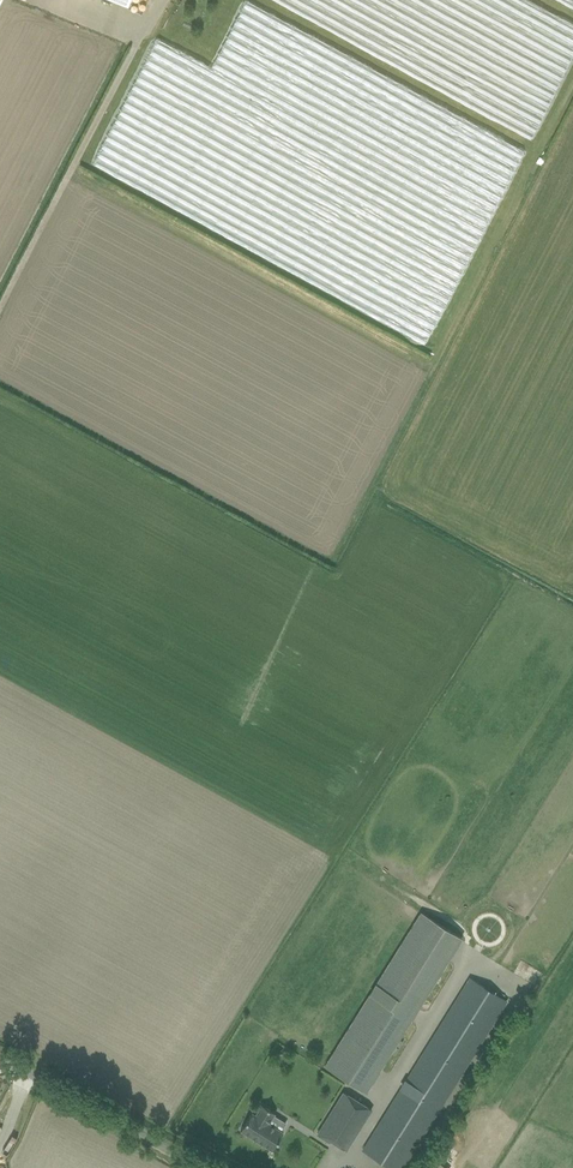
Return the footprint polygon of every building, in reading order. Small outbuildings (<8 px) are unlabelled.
[(365,1092),(461,938),(420,912),(325,1066),(365,1092)] [(363,1150),(391,1167),(402,1167),(506,1000),(470,978),(363,1150)] [(336,1110),(327,1125),(335,1131),(329,1140),(346,1150),(371,1109),(343,1092),(333,1108),(336,1110)] [(251,1112),(240,1130),(272,1150),(283,1132),(269,1123),(275,1113),(261,1105),(255,1115),(251,1112)]
